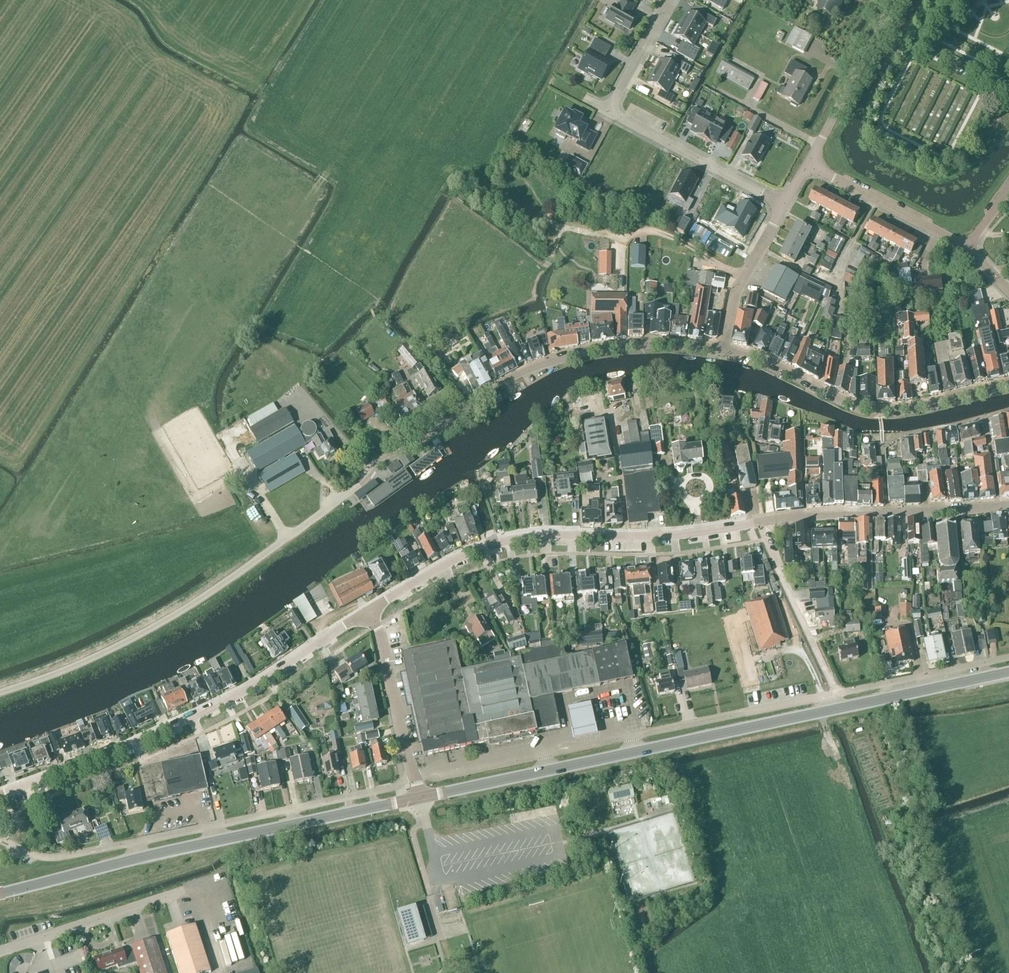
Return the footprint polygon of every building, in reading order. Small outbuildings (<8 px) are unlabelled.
[(635,6),(624,0),(622,0),(617,9),(614,8),(607,21),(615,25),(616,24),(629,31),(636,20),(628,15),(630,11),(632,12),(635,6)] [(710,4),(723,11),(729,0),(712,0),(710,4)] [(844,0),(822,0),(818,8),(835,17),(844,0)] [(681,26),(699,36),(706,24),(713,28),(717,21),(704,14),(700,21),(687,14),(681,26)] [(693,47),(699,36),(681,26),(674,37),(687,44),(683,51),(697,58),(700,51),(693,47)] [(805,55),(813,38),(812,37),(812,36),(795,27),(786,45),(805,55)] [(606,57),(610,49),(595,40),(591,48),(592,48),(590,52),(589,51),(578,71),(587,75),(588,74),(601,81),(610,64),(603,60),(605,56),(606,57)] [(655,73),(673,83),(680,72),(687,76),(691,69),(678,62),(674,68),(661,61),(655,73)] [(798,106),(811,81),(802,77),(806,70),(791,62),(784,74),(792,79),(786,90),(781,87),(777,94),(782,97),(782,98),(791,103),(790,105),(796,108),(797,106),(798,106)] [(748,91),(754,80),(721,63),(716,74),(748,91)] [(667,94),(673,83),(655,73),(648,84),(661,91),(657,98),(670,105),(674,98),(667,94)] [(693,93),(700,82),(699,82),(695,79),(688,91),(693,93)] [(762,79),(753,96),(760,100),(769,83),(762,79)] [(701,108),(704,103),(698,100),(695,105),(701,108)] [(703,139),(713,119),(694,109),(686,124),(687,123),(694,127),(692,130),(697,133),(696,135),(703,139)] [(578,125),(581,119),(574,115),(573,116),(565,112),(564,114),(562,113),(558,120),(560,121),(555,131),(557,132),(555,135),(564,140),(566,137),(570,140),(571,139),(578,143),(577,146),(588,152),(596,136),(585,131),(586,130),(578,125)] [(753,115),(749,128),(757,131),(761,117),(753,115)] [(713,119),(703,139),(710,142),(711,141),(717,143),(718,140),(725,144),(724,145),(725,145),(733,130),(732,130),(732,131),(725,127),(726,126),(713,119)] [(733,130),(727,148),(736,150),(742,133),(733,130)] [(751,137),(741,156),(755,164),(765,144),(751,137)] [(564,167),(563,169),(580,178),(581,176),(587,165),(570,156),(564,167)] [(682,173),(670,195),(685,203),(682,209),(688,212),(693,202),(688,199),(697,181),(682,173)] [(816,190),(810,201),(817,205),(821,207),(827,196),(816,190)] [(827,196),(821,207),(825,209),(832,212),(838,201),(827,196)] [(838,201),(832,212),(838,216),(832,229),(836,231),(843,219),(849,207),(838,201)] [(723,206),(714,222),(743,237),(756,213),(739,204),(735,212),(723,206)] [(843,219),(836,231),(840,233),(847,220),(853,224),(859,212),(849,207),(843,219)] [(675,230),(685,236),(685,235),(692,223),(681,218),(675,230)] [(872,250),(875,244),(885,226),(874,220),(868,232),(875,235),(868,248),(872,250)] [(793,235),(805,241),(811,231),(798,224),(793,235)] [(890,243),(896,231),(885,226),(875,244),(879,246),(883,239),(890,243)] [(901,249),(907,237),(896,231),(890,243),(896,246),(889,259),(894,261),(897,255),(900,248),(901,249)] [(800,252),(805,241),(793,235),(787,246),(800,252)] [(835,239),(843,244),(846,239),(837,235),(835,239)] [(713,236),(707,246),(728,259),(734,249),(713,236)] [(897,255),(894,261),(898,263),(901,258),(905,251),(912,254),(918,243),(907,237),(901,249),(900,248),(897,255)] [(843,244),(835,239),(833,238),(830,244),(841,249),(843,244)] [(838,255),(841,249),(830,244),(828,249),(838,255)] [(794,263),(800,252),(787,246),(781,256),(794,263)] [(857,251),(865,256),(868,258),(871,252),(860,246),(857,251)] [(631,247),(631,267),(644,268),(645,248),(631,247)] [(835,260),(837,255),(828,250),(826,255),(835,260)] [(862,260),(865,256),(857,251),(854,256),(862,260)] [(810,258),(817,262),(820,257),(813,253),(810,258)] [(832,266),(835,261),(825,256),(823,261),(832,266)] [(861,262),(862,260),(854,256),(852,261),(860,265),(860,264),(864,267),(866,264),(861,262)] [(815,266),(817,262),(810,258),(808,263),(815,266)] [(829,271),(832,266),(823,261),(820,266),(829,271)] [(857,269),(860,265),(852,261),(849,265),(857,269)] [(767,283),(763,291),(774,296),(786,303),(791,292),(794,287),(800,290),(802,291),(804,287),(806,283),(809,278),(804,275),(800,273),(800,274),(799,276),(777,265),(768,282),(767,283)] [(809,275),(812,270),(804,266),(801,271),(809,275)] [(846,272),(849,274),(853,276),(856,271),(849,267),(846,272)] [(901,286),(913,284),(910,268),(898,270),(901,286)] [(700,273),(698,286),(710,288),(711,283),(713,275),(700,273)] [(860,280),(853,276),(849,274),(845,282),(855,287),(860,280)] [(724,284),(724,283),(725,277),(715,275),(713,282),(724,284)] [(924,293),(943,290),(941,277),(922,279),(924,293)] [(806,283),(804,287),(822,296),(828,299),(829,297),(833,289),(827,286),(822,284),(820,283),(809,278),(806,283)] [(656,296),(657,284),(646,283),(645,295),(656,296)] [(692,316),(688,338),(702,339),(710,289),(698,287),(697,287),(694,305),(690,304),(688,316),(692,316)] [(994,334),(989,312),(988,307),(985,308),(981,291),(968,294),(972,311),(971,311),(988,381),(1003,377),(1000,365),(997,354),(995,340),(996,340),(994,333),(994,334)] [(756,309),(756,308),(759,296),(749,294),(746,307),(755,309),(756,309)] [(587,323),(587,328),(590,328),(592,343),(614,340),(612,325),(611,325),(610,315),(614,315),(615,339),(626,338),(626,296),(591,296),(591,318),(586,318),(587,322),(587,323)] [(628,338),(643,337),(643,318),(635,318),(635,299),(628,299),(628,318),(628,338)] [(823,312),(822,317),(831,321),(833,315),(835,309),(833,308),(836,301),(828,299),(826,306),(823,312)] [(685,337),(687,318),(678,317),(679,305),(673,305),(672,317),(670,336),(685,337)] [(763,328),(764,325),(773,307),(768,305),(764,314),(758,311),(758,310),(757,308),(756,308),(756,309),(755,309),(753,315),(754,315),(752,323),(763,328)] [(668,336),(670,315),(668,315),(669,308),(645,306),(644,319),(651,319),(650,335),(656,335),(656,336),(668,336)] [(754,315),(753,315),(739,312),(733,344),(747,346),(749,337),(750,333),(752,323),(754,315)] [(716,339),(720,315),(708,313),(704,337),(716,339)] [(914,320),(914,314),(904,315),(897,315),(897,325),(904,325),(905,340),(900,341),(900,346),(909,345),(908,340),(915,340),(914,320)] [(841,340),(845,318),(836,317),(831,339),(841,340)] [(515,366),(524,362),(518,346),(512,347),(501,327),(499,328),(497,322),(493,324),(496,329),(496,330),(506,349),(515,366)] [(589,343),(587,328),(587,323),(581,323),(579,325),(564,327),(564,333),(567,349),(578,346),(577,345),(589,343)] [(764,325),(763,328),(762,330),(761,330),(753,348),(768,354),(779,330),(773,328),(771,334),(765,331),(767,326),(764,325)] [(557,350),(567,349),(564,333),(564,327),(557,328),(558,334),(545,336),(547,347),(549,354),(557,352),(557,350)] [(780,340),(785,330),(780,328),(776,338),(775,338),(768,354),(780,360),(787,344),(780,340)] [(791,366),(801,344),(793,340),(795,338),(798,331),(793,329),(787,344),(780,360),(791,366)] [(996,340),(997,346),(1004,344),(1002,332),(994,333),(996,340)] [(515,366),(506,349),(498,353),(495,347),(495,348),(487,333),(484,335),(489,346),(494,355),(495,355),(506,375),(517,369),(515,366)] [(547,347),(545,336),(545,335),(537,338),(537,339),(527,343),(527,345),(522,347),(521,342),(518,343),(520,348),(526,364),(532,361),(544,357),(541,348),(547,347)] [(949,360),(956,390),(972,385),(967,362),(963,352),(960,336),(949,339),(949,343),(947,343),(949,360)] [(801,370),(812,343),(804,339),(793,366),(801,370)] [(927,384),(925,362),(924,352),(923,342),(915,343),(915,340),(908,340),(909,345),(909,353),(911,382),(911,386),(927,384)] [(980,349),(978,341),(973,342),(975,351),(967,353),(974,385),(988,381),(980,349)] [(943,393),(956,390),(949,360),(947,343),(935,346),(943,393)] [(870,345),(870,344),(857,344),(858,354),(870,354),(870,351),(874,351),(874,344),(870,345)] [(496,380),(506,375),(495,355),(494,355),(489,346),(485,348),(487,352),(490,357),(485,360),(496,380)] [(425,372),(419,364),(421,362),(408,347),(400,354),(412,369),(414,367),(420,375),(415,378),(422,391),(424,390),(429,397),(441,391),(432,375),(431,375),(428,370),(425,372)] [(809,353),(802,371),(819,380),(821,370),(826,355),(814,349),(811,347),(809,353)] [(440,368),(446,363),(436,351),(430,357),(440,368)] [(495,381),(480,355),(458,367),(459,367),(451,371),(457,378),(463,375),(473,393),(495,381)] [(1008,376),(1008,356),(999,359),(1003,377),(1008,376)] [(829,357),(824,383),(834,388),(839,358),(829,357)] [(853,369),(855,369),(856,362),(850,361),(849,369),(840,368),(835,390),(848,395),(853,369)] [(878,404),(896,402),(894,361),(878,361),(879,389),(877,389),(878,404)] [(925,362),(927,384),(929,396),(941,394),(937,370),(931,371),(930,362),(925,362)] [(858,399),(858,378),(858,370),(855,370),(855,369),(853,369),(848,395),(857,400),(858,399)] [(392,374),(398,384),(404,380),(398,370),(392,374)] [(911,386),(911,382),(905,383),(905,372),(897,373),(897,384),(899,402),(912,400),(911,386)] [(858,378),(858,399),(860,399),(860,402),(876,404),(876,378),(858,378)] [(625,400),(622,382),(606,385),(609,399),(612,398),(613,402),(625,400)] [(402,397),(411,412),(421,406),(413,393),(407,396),(405,394),(406,393),(402,386),(398,388),(402,397)] [(400,418),(411,412),(402,397),(398,388),(392,391),(397,398),(399,401),(393,404),(400,418)] [(381,400),(377,393),(370,397),(379,412),(391,406),(386,397),(381,400)] [(733,421),(736,398),(719,396),(717,411),(729,412),(728,420),(733,421)] [(769,422),(772,404),(761,403),(759,413),(751,412),(750,419),(769,422)] [(248,419),(253,428),(278,414),(273,405),(248,419)] [(362,422),(374,416),(367,405),(356,411),(362,422)] [(253,428),(250,429),(258,444),(285,428),(293,424),(285,410),(278,414),(253,428)] [(993,444),(1008,442),(1003,415),(998,416),(999,421),(990,422),(993,444)] [(596,462),(614,459),(610,449),(605,420),(581,424),(587,462),(596,460),(596,462)] [(625,446),(640,444),(635,421),(620,424),(625,446)] [(767,442),(769,423),(759,421),(755,442),(766,443),(766,442),(767,442)] [(769,423),(767,442),(779,444),(781,441),(784,425),(769,423)] [(284,457),(302,447),(313,440),(318,449),(314,452),(318,460),(325,456),(327,459),(338,453),(331,440),(333,439),(329,431),(320,436),(317,431),(316,432),(311,424),(301,430),(298,432),(295,427),(287,431),(247,454),(257,472),(278,460),(280,464),(259,475),(269,493),(304,473),(294,455),(285,460),(284,457)] [(660,426),(649,428),(653,455),(657,454),(658,456),(664,455),(660,426)] [(831,440),(833,429),(820,426),(820,438),(831,440)] [(983,434),(981,426),(977,426),(958,431),(961,443),(979,439),(978,435),(983,434)] [(725,439),(725,429),(708,429),(708,439),(725,439)] [(943,432),(946,445),(959,443),(955,430),(943,432)] [(788,504),(789,510),(803,509),(801,489),(800,463),(799,432),(785,433),(786,444),(783,444),(783,455),(756,458),(759,482),(788,479),(788,489),(789,489),(789,494),(788,494),(787,494),(788,504)] [(945,445),(946,445),(943,432),(936,434),(938,450),(939,462),(945,460),(946,456),(945,448),(945,445)] [(639,434),(641,446),(649,445),(648,433),(639,434)] [(833,484),(834,506),(843,505),(841,467),(841,451),(841,433),(833,433),(833,441),(822,439),(822,455),(823,468),(823,473),(823,484),(833,484)] [(923,449),(929,447),(928,435),(921,437),(923,449)] [(852,436),(843,436),(843,452),(849,452),(849,459),(856,459),(856,448),(852,448),(852,436)] [(913,439),(915,454),(922,452),(920,437),(913,439)] [(973,448),(985,446),(984,438),(971,441),(973,448)] [(916,461),(915,454),(913,439),(900,441),(902,462),(916,461)] [(1008,449),(1008,442),(993,444),(996,459),(1003,458),(1006,476),(997,477),(998,485),(1000,498),(1008,497),(1008,451),(1008,449)] [(719,463),(732,460),(728,443),(716,446),(719,463)] [(964,456),(973,455),(971,443),(962,444),(964,456)] [(440,444),(408,468),(416,478),(448,455),(440,444)] [(641,446),(619,448),(620,458),(622,470),(652,467),(649,445),(641,446)] [(875,458),(874,445),(861,447),(863,457),(860,457),(861,466),(864,466),(864,467),(876,466),(876,468),(882,467),(881,458),(875,458)] [(755,488),(746,446),(734,449),(740,475),(738,475),(740,485),(742,485),(743,490),(755,488)] [(538,449),(531,450),(532,463),(531,463),(531,467),(533,479),(535,478),(536,478),(537,478),(542,478),(540,466),(540,462),(538,449)] [(702,465),(699,449),(684,450),(684,449),(672,450),(675,470),(677,470),(677,472),(679,473),(683,473),(684,470),(684,469),(692,468),(691,467),(702,465)] [(979,500),(994,498),(992,479),(989,455),(974,457),(976,473),(979,500)] [(405,468),(412,464),(406,456),(399,460),(405,468)] [(499,460),(500,469),(510,468),(508,458),(499,460)] [(392,472),(401,465),(397,459),(388,467),(392,472)] [(818,469),(818,459),(805,459),(806,469),(818,469)] [(904,502),(902,485),(900,461),(886,462),(886,472),(893,471),(893,480),(887,481),(889,503),(904,502)] [(857,493),(857,489),(857,484),(856,471),(852,471),(852,462),(842,462),(843,471),(844,505),(857,506),(857,493)] [(581,485),(593,483),(591,473),(593,473),(591,463),(578,465),(581,485)] [(652,467),(622,470),(627,512),(628,520),(629,526),(648,523),(647,515),(660,513),(652,467)] [(936,474),(935,467),(928,468),(928,475),(932,501),(945,500),(941,474),(936,474)] [(948,474),(948,468),(943,468),(944,474),(948,503),(961,502),(958,473),(948,474)] [(406,469),(367,498),(375,508),(415,480),(406,469)] [(918,486),(921,486),(920,484),(927,483),(927,481),(926,471),(916,472),(918,486)] [(526,472),(520,473),(520,475),(521,478),(524,504),(536,503),(534,488),(534,484),(532,482),(527,483),(526,477),(526,472)] [(499,493),(495,493),(497,503),(500,502),(500,507),(512,506),(510,491),(508,473),(496,474),(497,480),(503,479),(505,492),(499,492),(499,493)] [(962,502),(979,500),(976,473),(959,475),(961,489),(962,502)] [(555,500),(572,498),(571,488),(578,487),(576,474),(553,477),(553,483),(555,500)] [(877,479),(877,476),(877,474),(871,474),(871,477),(873,507),(883,506),(882,479),(877,479)] [(517,490),(510,491),(512,506),(524,504),(521,478),(515,479),(516,485),(517,485),(517,490)] [(371,483),(354,495),(358,500),(374,488),(371,483)] [(823,507),(834,506),(833,484),(823,484),(822,484),(823,507)] [(902,485),(904,502),(904,506),(920,505),(918,484),(902,485)] [(806,508),(821,507),(820,486),(805,487),(806,490),(805,490),(806,508)] [(619,503),(618,499),(618,489),(612,489),(612,500),(613,503),(604,503),(605,525),(622,525),(620,503),(619,503)] [(857,493),(857,506),(871,507),(871,493),(870,493),(870,489),(857,489),(857,493)] [(735,499),(733,491),(727,492),(731,517),(745,515),(742,497),(735,499)] [(775,511),(789,510),(787,494),(774,496),(775,511)] [(594,526),(593,526),(601,525),(600,501),(589,502),(589,510),(581,510),(582,526),(589,526),(589,527),(594,526)] [(470,515),(466,503),(457,507),(458,509),(453,511),(453,512),(447,514),(451,524),(455,523),(462,543),(478,538),(470,515)] [(978,540),(979,548),(993,546),(993,541),(1007,540),(1005,516),(991,517),(991,523),(993,539),(978,540)] [(908,543),(919,542),(918,518),(907,519),(908,543)] [(877,541),(885,541),(884,520),(873,521),(873,541),(874,541),(874,545),(871,545),(872,555),(875,555),(875,553),(878,553),(877,541)] [(885,541),(885,543),(891,542),(891,547),(900,547),(899,520),(884,520),(885,541)] [(855,546),(855,521),(838,521),(838,541),(847,541),(847,561),(858,561),(858,546),(855,546)] [(866,554),(865,543),(869,543),(870,542),(870,533),(871,533),(871,521),(855,521),(855,541),(856,541),(856,546),(858,546),(858,554),(858,564),(866,564),(866,554)] [(993,539),(991,523),(983,524),(983,522),(959,524),(962,554),(979,552),(979,548),(978,540),(993,539)] [(785,564),(800,564),(800,552),(810,551),(809,523),(795,524),(796,541),(784,542),(785,564)] [(448,534),(455,531),(452,525),(445,529),(447,534),(447,533),(448,534)] [(932,527),(932,526),(926,526),(927,528),(921,528),(922,541),(920,541),(920,564),(928,563),(927,556),(926,545),(936,544),(934,527),(932,527)] [(956,566),(957,564),(957,562),(957,561),(954,527),(935,529),(938,561),(939,564),(939,565),(940,567),(941,568),(943,570),(943,571),(936,572),(937,584),(953,583),(956,583),(955,579),(954,569),(956,566)] [(428,561),(438,555),(431,542),(428,536),(422,538),(418,530),(412,534),(419,547),(421,547),(428,561)] [(437,539),(431,542),(438,555),(443,552),(454,547),(453,545),(460,542),(456,531),(455,531),(448,534),(447,533),(447,534),(437,539)] [(821,532),(820,531),(816,531),(815,532),(811,532),(811,550),(813,564),(817,563),(817,556),(817,550),(823,550),(823,532),(821,532)] [(831,532),(831,531),(826,531),(826,532),(824,532),(825,550),(831,550),(831,556),(832,556),(832,563),(837,563),(836,532),(831,532)] [(410,555),(407,549),(403,540),(394,544),(398,553),(399,553),(402,560),(401,560),(408,572),(425,562),(419,551),(410,555)] [(753,568),(752,557),(740,559),(742,576),(754,575),(755,588),(765,586),(763,567),(753,568)] [(364,573),(374,590),(379,588),(390,582),(378,559),(367,565),(370,569),(369,570),(364,573)] [(713,587),(707,588),(708,598),(709,608),(715,607),(715,602),(721,602),(720,589),(718,589),(717,584),(725,583),(723,560),(710,562),(713,587)] [(910,561),(901,561),(902,582),(911,581),(910,561)] [(693,564),(696,599),(701,598),(700,589),(699,589),(698,586),(708,585),(706,562),(693,564)] [(729,573),(736,573),(735,563),(728,564),(729,573)] [(691,599),(696,599),(693,564),(680,565),(681,583),(692,582),(693,585),(690,586),(691,599)] [(665,604),(667,604),(665,586),(674,585),(672,566),(658,567),(660,587),(660,588),(653,589),(655,605),(665,604)] [(858,591),(867,591),(867,567),(858,567),(858,579),(858,591)] [(636,569),(639,597),(646,596),(645,586),(650,586),(648,568),(636,569)] [(633,597),(639,597),(636,569),(624,571),(626,590),(626,588),(632,587),(633,597)] [(364,573),(363,571),(327,588),(339,610),(343,607),(343,608),(365,596),(366,597),(368,597),(372,595),(372,593),(372,592),(374,591),(374,590),(364,573)] [(619,590),(626,590),(624,571),(612,572),(615,596),(620,596),(619,590)] [(612,594),(612,592),(610,572),(598,573),(600,593),(598,593),(600,607),(607,606),(605,592),(606,592),(607,595),(612,594)] [(571,581),(572,591),(577,591),(577,595),(584,595),(585,605),(590,605),(589,594),(596,594),(595,578),(588,579),(587,574),(575,575),(576,581),(571,581)] [(572,591),(571,581),(571,576),(562,577),(562,576),(556,577),(549,578),(551,601),(563,599),(563,604),(573,603),(572,591)] [(543,578),(534,579),(536,600),(547,599),(546,580),(543,578)] [(523,599),(521,599),(522,607),(532,606),(532,612),(537,612),(536,600),(534,579),(530,579),(530,580),(521,581),(523,599)] [(824,599),(824,589),(809,591),(810,600),(824,599)] [(825,598),(833,597),(832,589),(824,589),(825,598)] [(488,599),(482,602),(488,614),(494,611),(499,608),(503,614),(508,624),(512,622),(514,621),(509,611),(507,612),(506,611),(508,609),(506,604),(504,605),(497,592),(492,595),(492,594),(487,596),(488,597),(487,598),(488,599)] [(788,641),(774,596),(765,599),(764,598),(745,605),(750,622),(741,625),(746,638),(745,638),(748,648),(752,646),(757,644),(759,652),(779,646),(778,644),(788,641)] [(834,621),(833,599),(815,601),(817,611),(813,612),(814,620),(819,620),(820,624),(828,622),(829,628),(835,627),(834,621)] [(665,604),(655,605),(656,614),(666,613),(665,604)] [(911,621),(911,605),(900,605),(899,620),(911,621)] [(876,619),(885,619),(885,608),(876,608),(876,619)] [(297,630),(305,625),(295,610),(287,614),(297,630)] [(940,611),(926,613),(928,620),(941,617),(940,611)] [(482,649),(496,641),(481,617),(468,625),(465,627),(469,633),(472,631),(482,649)] [(846,633),(860,632),(858,621),(844,622),(846,633)] [(917,639),(924,638),(922,628),(921,621),(915,621),(916,629),(917,639)] [(988,644),(997,642),(993,628),(985,630),(988,644)] [(892,666),(914,662),(907,629),(885,634),(892,666)] [(279,638),(275,632),(261,642),(274,660),(288,651),(284,645),(289,641),(284,634),(279,638)] [(961,634),(965,656),(974,655),(969,632),(961,634)] [(601,633),(590,634),(591,644),(602,643),(601,633)] [(932,640),(936,662),(945,661),(940,639),(939,633),(930,635),(932,640)] [(957,658),(965,656),(961,634),(952,636),(957,658)] [(510,652),(527,647),(523,636),(506,641),(510,652)] [(976,648),(986,646),(985,638),(974,641),(976,648)] [(855,646),(854,640),(843,643),(844,648),(837,650),(840,662),(858,658),(855,646)] [(928,664),(936,662),(932,640),(923,642),(928,664)] [(508,662),(496,664),(460,672),(454,642),(402,653),(406,673),(400,675),(407,709),(410,708),(418,745),(421,745),(424,756),(535,732),(522,668),(521,668),(519,659),(508,662)] [(643,644),(645,659),(657,658),(655,642),(643,644)] [(236,646),(234,647),(234,648),(236,652),(240,658),(241,658),(244,656),(238,645),(236,646)] [(522,668),(535,732),(560,727),(553,696),(599,686),(632,679),(625,646),(565,658),(562,647),(519,656),(520,659),(519,659),(521,668),(522,668)] [(235,668),(243,664),(240,658),(236,652),(234,648),(227,652),(235,668)] [(503,651),(493,653),(493,655),(494,657),(495,663),(506,661),(503,651)] [(676,664),(673,654),(667,655),(669,666),(676,664)] [(244,656),(241,658),(250,674),(254,672),(245,656),(244,656)] [(341,683),(349,679),(348,677),(366,666),(360,656),(346,665),(334,672),(341,683)] [(221,672),(218,666),(212,669),(224,691),(235,685),(227,669),(221,672)] [(684,674),(683,669),(677,671),(679,682),(685,680),(687,690),(711,685),(707,669),(684,674)] [(212,697),(223,691),(212,670),(205,673),(208,680),(204,682),(212,697)] [(670,680),(668,675),(659,677),(660,682),(655,683),(658,696),(674,693),(671,680),(670,680)] [(188,685),(185,679),(179,681),(185,692),(188,690),(193,700),(201,697),(202,698),(206,696),(206,694),(208,693),(201,679),(188,685)] [(167,686),(177,708),(187,703),(180,688),(174,691),(171,684),(167,686)] [(168,713),(177,708),(167,686),(163,688),(166,695),(161,698),(162,700),(168,713)] [(333,694),(343,692),(342,686),(332,688),(333,694)] [(358,701),(373,698),(370,686),(355,689),(357,695),(352,696),(353,699),(357,699),(358,701)] [(360,712),(375,709),(373,698),(358,701),(360,712)] [(129,699),(120,705),(124,712),(127,719),(133,729),(142,725),(143,724),(137,712),(135,706),(133,707),(129,699)] [(162,700),(159,701),(165,714),(168,713),(162,700)] [(159,701),(154,703),(161,717),(165,714),(159,701)] [(137,712),(143,724),(151,720),(151,721),(161,717),(154,703),(145,708),(137,712)] [(287,711),(300,731),(309,725),(295,705),(287,711)] [(345,713),(343,705),(336,707),(338,715),(345,713)] [(590,705),(566,710),(569,726),(573,742),(597,737),(593,721),(590,705)] [(375,709),(360,712),(363,724),(372,722),(378,721),(375,709)] [(267,717),(275,730),(282,740),(286,738),(279,727),(285,723),(277,710),(267,717)] [(114,727),(112,722),(110,717),(95,723),(103,742),(113,738),(110,729),(114,727)] [(133,729),(127,719),(123,720),(122,717),(112,722),(114,727),(118,736),(128,731),(133,729)] [(269,734),(275,730),(267,717),(257,724),(272,747),(276,745),(269,734)] [(85,730),(84,726),(82,721),(77,723),(79,728),(83,741),(88,739),(91,746),(102,742),(96,726),(85,730)] [(363,724),(354,726),(355,733),(373,729),(372,722),(363,724)] [(268,750),(272,747),(257,724),(247,730),(255,743),(261,739),(268,750)] [(337,731),(330,733),(332,742),(339,741),(337,731)] [(364,734),(366,744),(367,744),(366,742),(366,741),(379,738),(378,731),(365,734),(364,734)] [(241,748),(249,746),(246,734),(240,736),(241,742),(239,743),(241,748)] [(366,744),(364,734),(363,735),(362,734),(356,736),(358,744),(358,746),(366,744)] [(65,756),(85,749),(79,735),(60,742),(65,756)] [(53,752),(50,742),(48,738),(38,742),(41,748),(29,752),(35,767),(46,763),(46,764),(47,763),(48,764),(50,763),(50,762),(51,762),(49,756),(54,754),(53,752)] [(53,752),(59,749),(56,740),(50,742),(53,752)] [(378,747),(376,740),(370,742),(372,749),(375,766),(387,764),(383,746),(378,747)] [(326,777),(339,774),(336,757),(341,756),(338,741),(332,743),(334,753),(327,754),(327,759),(322,760),(326,777)] [(244,759),(239,745),(233,747),(232,746),(212,752),(215,762),(209,764),(211,771),(238,763),(237,761),(244,759)] [(26,752),(24,746),(7,753),(8,755),(0,758),(0,769),(0,770),(12,766),(15,775),(33,768),(26,752)] [(362,754),(360,747),(354,748),(355,755),(350,756),(353,771),(365,768),(362,754)] [(274,762),(281,761),(279,752),(272,753),(274,762)] [(207,790),(204,775),(202,766),(200,757),(140,770),(147,801),(154,800),(155,802),(207,790)] [(298,759),(303,782),(312,780),(307,757),(298,759)] [(249,776),(257,774),(254,758),(245,760),(249,776)] [(294,783),(303,782),(298,759),(290,761),(294,783)] [(266,766),(270,789),(279,787),(274,765),(266,766)] [(242,780),(249,778),(246,766),(239,768),(242,780)] [(262,790),(270,789),(266,766),(257,768),(262,790)] [(611,802),(634,797),(631,785),(608,791),(611,802)] [(125,797),(123,788),(117,789),(119,803),(126,801),(129,813),(143,810),(139,794),(125,797)] [(70,815),(76,829),(84,826),(86,833),(93,831),(90,824),(88,824),(83,810),(77,812),(76,811),(72,813),(72,814),(70,815)] [(76,829),(70,815),(69,815),(68,815),(63,816),(63,817),(58,820),(63,832),(54,835),(58,845),(65,842),(64,842),(70,839),(68,832),(76,829)] [(423,940),(432,937),(423,907),(414,910),(414,909),(399,914),(408,945),(423,941),(423,940)] [(195,925),(166,935),(179,972),(211,972),(195,925)] [(94,958),(99,972),(117,966),(118,970),(137,964),(140,972),(166,972),(155,938),(131,946),(132,950),(123,953),(122,949),(94,958)]
